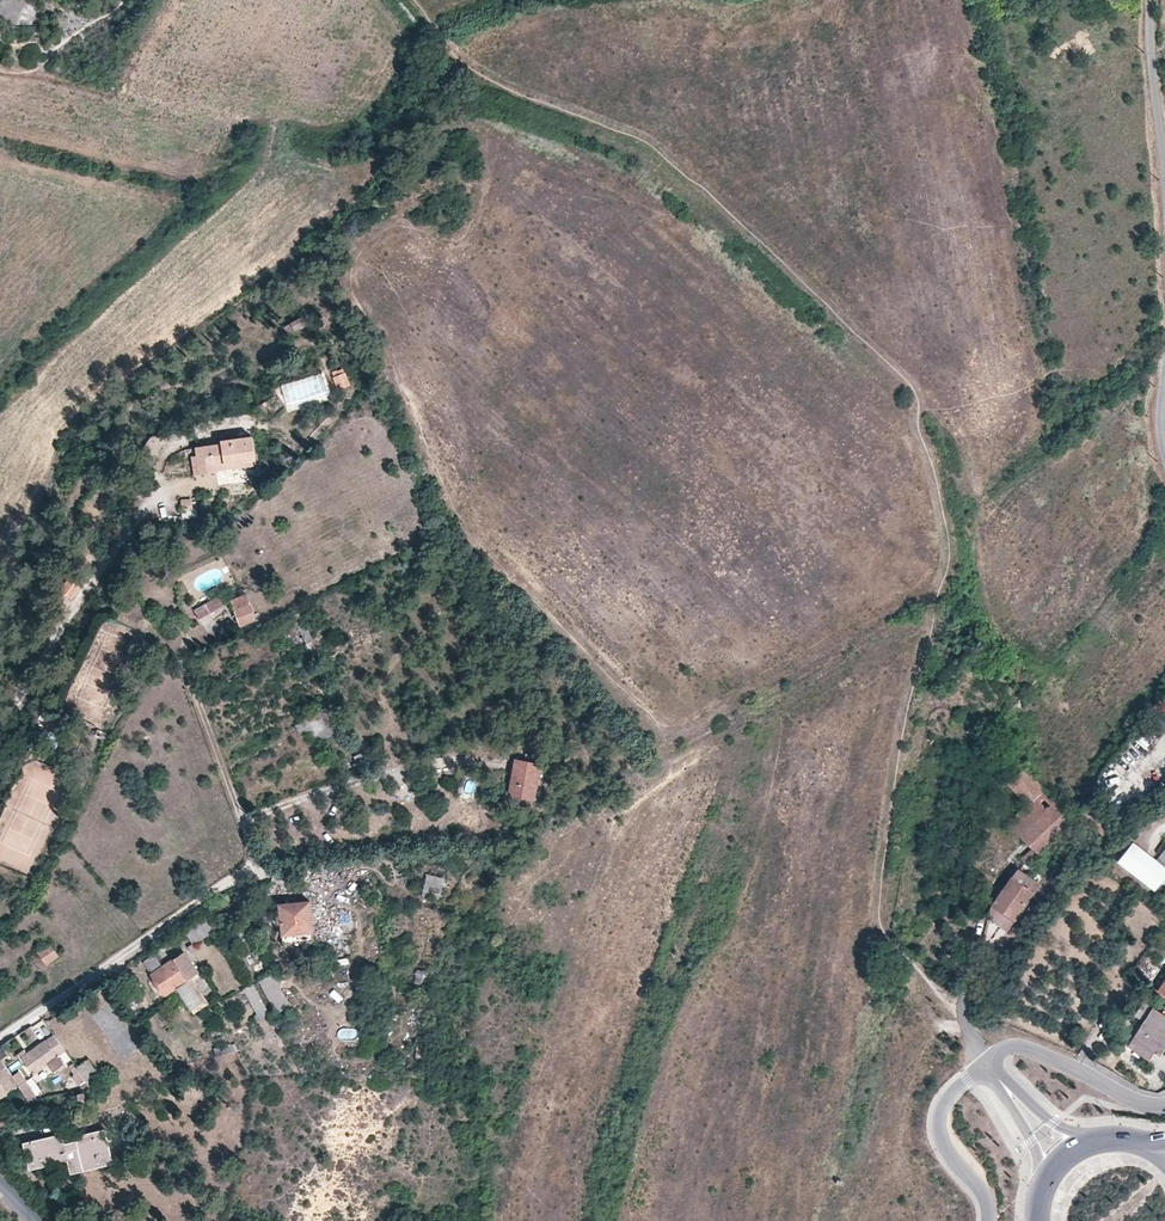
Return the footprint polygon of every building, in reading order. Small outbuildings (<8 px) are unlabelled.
[(300,315),(289,324),(293,329),(304,321),(300,315)] [(331,376),(337,390),(350,384),(344,371),(331,376)] [(218,462),(255,454),(251,432),(220,438),(220,441),(194,446),(194,448),(195,455),(199,473),(219,469),(219,467),(218,462)] [(256,459),(255,454),(218,462),(219,467),(231,465),(256,459)] [(193,475),(199,473),(195,455),(189,457),(193,475)] [(191,509),(190,498),(180,499),(181,510),(191,509)] [(64,579),(59,594),(74,599),(79,584),(64,579)] [(254,617),(246,593),(231,599),(235,611),(239,623),(254,617)] [(200,620),(225,604),(219,595),(195,610),(200,620)] [(328,726),(320,707),(317,709),(318,712),(307,717),(310,724),(314,732),(328,726)] [(532,796),(539,761),(515,757),(513,768),(509,791),(532,796)] [(1005,782),(1026,805),(1042,789),(1024,770),(1005,782)] [(1027,868),(1073,823),(1042,789),(1026,805),(1007,823),(1032,851),(1021,861),(1027,868)] [(1164,879),(1164,854),(1158,864),(1134,847),(1120,866),(1156,891),(1164,881),(1164,879)] [(1006,934),(1014,921),(1040,885),(1017,868),(991,905),(987,920),(1006,934)] [(444,875),(426,872),(424,882),(423,882),(421,893),(432,895),(441,897),(443,888),(442,887),(444,875)] [(1077,883),(1068,872),(1059,880),(1069,890),(1077,883)] [(311,940),(307,899),(291,901),(278,902),(281,943),(311,940)] [(1045,907),(1040,904),(1032,916),(1037,920),(1045,907)] [(215,929),(207,915),(192,924),(182,929),(190,943),(185,946),(189,952),(196,948),(193,943),(215,929)] [(54,956),(45,946),(34,955),(43,966),(49,960),(54,956)] [(183,950),(171,957),(186,980),(192,976),(197,972),(183,950)] [(161,965),(152,954),(141,961),(144,967),(147,970),(148,969),(150,972),(161,965)] [(186,980),(171,957),(161,965),(150,972),(149,973),(164,995),(174,988),(189,1010),(201,1002),(200,1001),(201,1001),(186,980)] [(257,979),(258,979),(275,1012),(290,1003),(272,971),(257,979)] [(908,973),(900,972),(898,982),(908,983),(908,973)] [(1155,994),(1164,999),(1164,976),(1155,994)] [(1164,1045),(1164,1018),(1152,1009),(1143,1004),(1134,1017),(1143,1023),(1127,1048),(1147,1060),(1151,1053),(1158,1057),(1161,1052),(1164,1045)] [(34,1071),(54,1057),(64,1050),(54,1035),(48,1039),(44,1041),(23,1055),(34,1071)] [(213,1046),(215,1055),(233,1050),(231,1042),(213,1046)] [(10,1074),(5,1067),(2,1062),(0,1059),(0,1094),(17,1084),(10,1074)] [(87,1059),(78,1065),(89,1083),(99,1077),(87,1059)] [(16,1071),(10,1074),(17,1084),(18,1084),(23,1081),(16,1071)] [(20,1084),(30,1099),(38,1093),(28,1079),(20,1084)] [(95,1100),(93,1089),(78,1093),(80,1103),(95,1100)] [(110,1153),(104,1128),(82,1133),(83,1137),(64,1141),(62,1132),(39,1138),(23,1141),(30,1167),(68,1158),(71,1170),(83,1168),(100,1164),(98,1156),(110,1153)]
